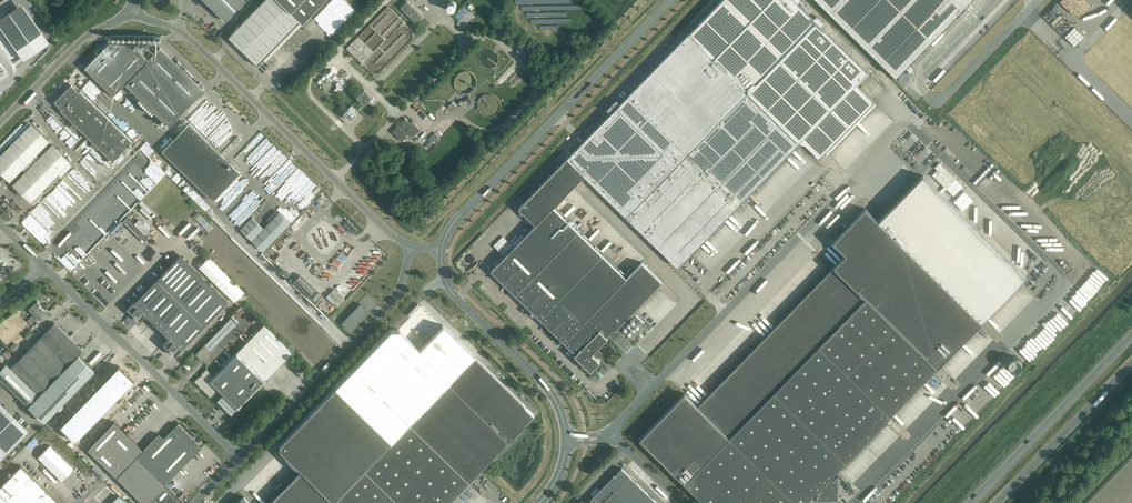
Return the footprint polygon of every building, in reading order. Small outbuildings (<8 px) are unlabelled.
[(225,21),(246,0),(204,0),(225,21)] [(325,0),(264,0),(228,37),(257,65),(263,59),(265,61),(325,0)] [(689,34),(628,96),(519,208),(536,225),(491,270),(576,353),(575,354),(591,370),(600,361),(596,357),(598,355),(600,356),(603,353),(600,350),(597,353),(596,353),(596,354),(594,352),(608,337),(607,336),(615,329),(616,329),(619,326),(619,325),(631,314),(635,310),(635,309),(658,286),(662,282),(642,262),(627,278),(554,207),(585,175),(678,266),(799,141),(801,143),(805,144),(820,158),(875,102),(856,83),(868,71),(822,26),(825,24),(816,16),(814,18),(798,3),(800,0),(722,0),(689,34)] [(896,76),(903,69),(971,0),(818,0),(896,76)] [(401,7),(416,22),(422,15),(407,1),(401,7)] [(15,8),(0,19),(0,27),(23,60),(42,47),(15,8)] [(1084,37),(1074,27),(1065,37),(1074,46),(1084,37)] [(132,44),(108,43),(85,67),(113,95),(125,83),(168,126),(204,90),(188,75),(190,73),(178,61),(175,63),(160,47),(148,59),(135,46),(137,43),(135,41),(132,44)] [(516,50),(520,54),(528,46),(524,41),(522,43),(516,50)] [(910,64),(906,68),(911,73),(915,69),(910,64)] [(339,88),(340,89),(346,83),(340,77),(335,83),(337,85),(333,89),(336,91),(339,88)] [(78,92),(71,84),(54,102),(61,109),(60,110),(72,122),(71,128),(80,130),(92,141),(91,147),(100,149),(112,161),(132,141),(80,90),(78,92)] [(363,89),(356,97),(364,105),(371,97),(363,89)] [(467,100),(466,99),(463,102),(461,100),(459,103),(464,108),(469,103),(471,101),(469,98),(467,100)] [(617,99),(607,109),(611,113),(621,103),(617,99)] [(452,102),(448,106),(452,111),(456,107),(452,102)] [(356,110),(351,105),(343,113),(350,120),(356,114),(353,112),(356,110)] [(394,130),(392,132),(402,141),(409,133),(413,137),(420,129),(414,123),(412,121),(411,122),(410,123),(405,118),(398,125),(394,130)] [(75,158),(85,147),(59,123),(49,133),(75,158)] [(213,201),(240,173),(189,123),(162,151),(213,201)] [(26,171),(13,185),(30,202),(38,193),(69,161),(52,145),(39,158),(36,154),(48,141),(31,124),(0,156),(0,173),(9,181),(22,168),(26,171)] [(435,132),(428,139),(433,143),(439,137),(435,132)] [(902,172),(900,174),(907,180),(909,178),(906,175),(902,172)] [(830,270),(698,406),(685,393),(640,439),(685,483),(705,502),(805,502),(814,494),(816,496),(814,498),(817,498),(817,501),(832,500),(832,498),(835,498),(838,495),(838,493),(840,493),(840,477),(838,477),(838,475),(837,474),(835,477),(833,475),(982,322),(1026,276),(923,175),(878,221),(865,208),(833,241),(846,254),(830,270)] [(86,199),(89,196),(81,188),(78,192),(86,199)] [(38,193),(30,202),(33,205),(42,196),(38,193)] [(323,194),(314,202),(319,207),(328,199),(323,194)] [(90,197),(87,199),(93,205),(95,202),(90,197)] [(214,201),(219,208),(221,207),(225,213),(227,212),(224,205),(222,207),(217,199),(214,201)] [(769,216),(773,219),(779,210),(775,207),(769,216)] [(193,217),(208,232),(213,227),(198,212),(193,217)] [(252,217),(240,229),(263,251),(290,223),(280,214),(277,213),(263,228),(252,217)] [(123,221),(139,238),(143,234),(126,217),(123,221)] [(55,233),(65,223),(59,218),(52,225),(55,228),(53,231),(55,233)] [(357,229),(347,220),(343,225),(352,234),(357,229)] [(1018,259),(1018,243),(1015,243),(1015,240),(1009,240),(1009,255),(1013,255),(1013,259),(1018,259)] [(1031,261),(1035,265),(1042,258),(1025,243),(1021,247),(1025,251),(1023,253),(1032,261),(1031,261)] [(175,355),(227,302),(179,255),(127,309),(139,320),(145,314),(169,338),(163,344),(175,355)] [(209,257),(198,267),(234,302),(244,292),(209,257)] [(322,271),(325,268),(320,264),(312,272),(317,276),(319,274),(322,271)] [(314,289),(300,275),(292,282),(307,297),(314,289)] [(323,296),(334,306),(342,298),(331,288),(323,296)] [(1067,299),(1080,309),(1087,300),(1074,290),(1067,299)] [(1072,316),(1077,309),(1064,299),(1059,305),(1072,316)] [(39,304),(40,303),(37,301),(33,304),(28,309),(34,314),(27,320),(32,325),(41,316),(40,315),(45,310),(39,304)] [(366,309),(360,303),(341,323),(347,329),(366,309)] [(650,329),(653,326),(640,313),(637,317),(650,329)] [(1040,324),(1051,334),(1059,326),(1048,315),(1040,324)] [(44,422),(94,371),(77,355),(83,350),(55,322),(10,368),(6,364),(0,370),(0,379),(44,422)] [(237,409),(265,380),(294,351),(264,323),(236,352),(213,376),(211,375),(211,374),(206,369),(201,374),(202,375),(200,377),(199,376),(194,381),(199,386),(200,386),(202,388),(201,388),(210,397),(215,392),(215,391),(217,389),(223,395),(237,409)] [(661,327),(651,337),(654,340),(664,329),(661,327)] [(1035,354),(1041,348),(1030,336),(1024,342),(1035,354)] [(208,341),(195,354),(201,360),(214,347),(208,341)] [(14,343),(9,348),(14,352),(18,347),(14,343)] [(469,481),(517,432),(534,414),(523,404),(474,356),(391,442),(335,388),(281,444),(285,447),(281,451),(301,471),(286,487),(281,483),(276,488),(280,492),(270,502),(448,502),(469,481)] [(118,366),(113,371),(121,379),(126,373),(118,366)] [(113,371),(108,377),(115,384),(121,379),(113,371)] [(126,373),(121,379),(128,386),(134,381),(126,373)] [(108,377),(102,382),(110,390),(115,384),(108,377)] [(121,379),(115,384),(123,392),(128,386),(121,379)] [(102,382),(97,388),(105,395),(110,390),(102,382)] [(115,384),(110,390),(118,397),(123,392),(115,384)] [(97,388),(92,393),(99,401),(105,395),(97,388)] [(110,390),(105,395),(113,403),(118,397),(110,390)] [(92,393),(86,399),(94,406),(99,401),(92,393)] [(105,395),(99,401),(107,408),(113,403),(105,395)] [(86,399),(81,404),(89,412),(94,406),(86,399)] [(99,401),(94,406),(102,414),(107,408),(99,401)] [(8,451),(28,431),(0,404),(0,460),(8,451)] [(81,404),(76,410),(83,417),(89,412),(81,404)] [(94,406),(89,412),(97,419),(102,414),(94,406)] [(76,410),(70,415),(78,423),(83,417),(76,410)] [(89,412),(83,417),(91,425),(97,419),(89,412)] [(70,415),(65,421),(73,428),(78,423),(70,415)] [(83,417),(78,423),(86,430),(91,425),(83,417)] [(65,421),(60,426),(67,433),(73,428),(65,421)] [(114,421),(94,442),(89,447),(88,448),(116,477),(143,450),(114,421)] [(78,423),(73,428),(81,436),(86,430),(78,423)] [(177,424),(163,438),(159,433),(143,450),(116,477),(144,502),(180,502),(181,502),(164,485),(201,447),(177,424)] [(46,425),(36,434),(39,437),(48,428),(46,425)] [(73,428),(67,433),(75,441),(81,436),(73,428)] [(52,457),(40,469),(64,492),(76,480),(52,457)] [(3,502),(4,502),(57,502),(58,502),(46,490),(31,475),(21,465),(0,487),(0,502),(3,502)] [(622,468),(591,500),(592,501),(590,502),(589,502),(587,502),(658,502),(622,468)]
